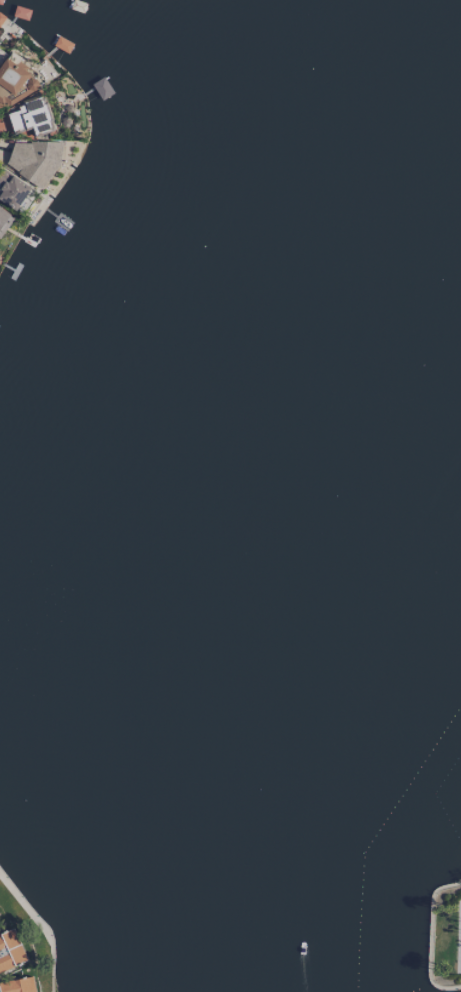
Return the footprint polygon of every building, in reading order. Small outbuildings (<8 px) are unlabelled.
[(9,107),(18,91),(29,97),(38,81),(25,74),(29,67),(19,62),(17,65),(5,58),(0,66),(0,102),(9,107)] [(31,128),(34,136),(54,130),(44,96),(17,104),(19,110),(7,114),(13,133),(31,128)] [(4,165),(43,189),(62,159),(62,143),(12,141),(11,153),(4,165)] [(32,187),(0,167),(0,200),(17,211),(32,187)] [(14,218),(0,208),(0,238),(14,218)] [(14,929),(0,935),(0,972),(27,961),(14,929)] [(32,977),(0,984),(0,991),(35,991),(32,977)]
